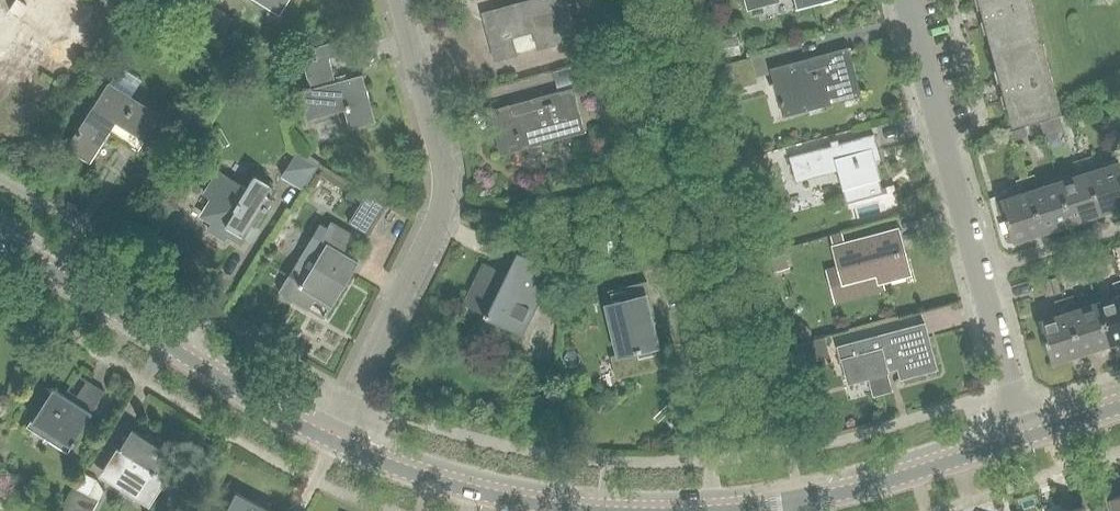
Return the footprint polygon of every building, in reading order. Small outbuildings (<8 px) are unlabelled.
[(0,9),(0,95),(28,113),(47,84),(31,73),(49,44),(28,30),(36,17),(10,0),(6,0),(0,9)] [(290,0),(251,0),(279,17),(290,0)] [(487,30),(496,61),(517,56),(512,37),(536,31),(541,49),(576,40),(582,38),(572,0),(521,0),(523,9),(498,16),(501,26),(487,30)] [(748,9),(776,2),(776,0),(746,0),(748,9)] [(837,0),(793,0),(797,11),(837,0)] [(1029,0),(973,0),(989,57),(1040,44),(1029,0)] [(736,37),(717,42),(722,60),(741,56),(736,37)] [(336,83),(329,59),(344,55),(340,42),(315,49),(318,62),(304,66),(310,88),(306,89),(307,92),(299,94),(306,120),(344,110),(350,130),(375,123),(363,76),(336,83)] [(1052,87),(1040,44),(989,57),(1007,124),(1060,111),(1052,87)] [(822,106),(860,96),(847,49),(771,71),(784,117),(807,111),(804,103),(820,99),(822,106)] [(585,135),(575,98),(587,94),(586,92),(611,85),(604,59),(578,66),(584,87),(489,114),(501,158),(585,135)] [(757,83),(750,60),(719,68),(726,92),(757,83)] [(138,154),(161,118),(109,84),(68,149),(92,164),(109,136),(138,154)] [(1060,117),(1040,123),(1044,136),(1064,130),(1060,117)] [(1024,127),(1011,132),(1013,141),(1027,137),(1024,127)] [(873,135),(789,159),(795,180),(836,169),(846,203),(883,193),(874,162),(880,160),(873,135)] [(315,165),(298,154),(282,178),(299,189),(315,165)] [(1083,159),(1099,214),(1119,207),(1119,168),(1118,162),(1096,169),(1092,156),(1083,159)] [(1078,175),(1058,182),(1071,223),(1099,214),(1083,159),(1073,162),(1078,175)] [(239,246),(252,226),(256,228),(273,201),(267,196),(272,188),(255,177),(247,190),(220,174),(205,198),(212,202),(203,217),(213,224),(209,231),(225,241),(227,239),(239,246)] [(1035,175),(1025,178),(1042,232),(1071,223),(1058,182),(1039,188),(1035,175)] [(1011,242),(1042,232),(1025,178),(1016,181),(1020,194),(999,201),(1011,242)] [(325,182),(317,198),(336,208),(344,191),(325,182)] [(366,195),(350,223),(370,235),(386,207),(366,195)] [(297,265),(280,294),(325,321),(359,264),(342,254),(352,236),(330,223),(319,242),(327,247),(311,273),(297,265)] [(877,285),(911,276),(898,229),(832,247),(843,286),(875,277),(877,285)] [(514,333),(538,285),(545,288),(553,272),(512,252),(501,275),(480,265),(460,307),(514,333)] [(786,255),(772,259),(775,271),(789,267),(786,255)] [(1061,292),(1056,278),(1045,281),(1049,296),(1061,292)] [(1096,302),(1109,345),(1119,342),(1119,281),(1112,284),(1116,296),(1096,302)] [(613,381),(662,368),(641,283),(606,292),(609,305),(604,307),(616,357),(608,359),(613,381)] [(1072,297),(1063,300),(1081,354),(1109,345),(1096,302),(1076,309),(1072,297)] [(1051,364),(1081,354),(1063,300),(1054,302),(1057,315),(1037,321),(1051,364)] [(873,395),(873,396),(893,391),(893,390),(892,390),(887,369),(897,366),(900,378),(899,379),(899,380),(900,380),(937,369),(925,323),(837,347),(837,348),(838,348),(841,360),(839,360),(840,362),(846,360),(852,383),(853,383),(853,382),(869,377),(874,395),(873,395)] [(829,358),(824,338),(795,346),(801,366),(829,358)] [(55,389),(30,428),(67,451),(106,392),(89,381),(75,404),(64,397),(66,395),(55,389)] [(826,418),(816,420),(820,436),(836,432),(834,424),(826,418)] [(157,472),(170,453),(133,430),(117,454),(120,456),(108,476),(151,504),(167,479),(157,472)] [(76,490),(64,510),(93,510),(98,502),(76,490)] [(268,507),(235,490),(224,510),(275,510),(268,507)] [(1109,499),(1113,510),(1119,510),(1119,496),(1109,499)]
